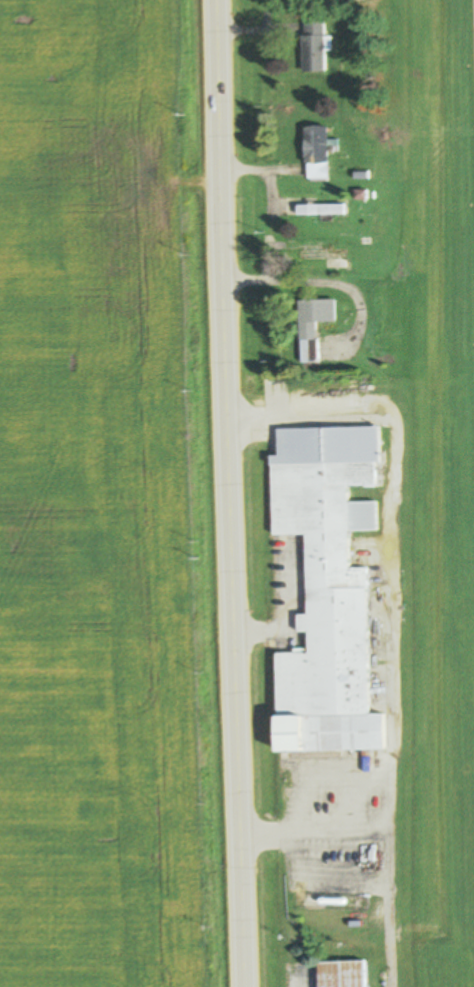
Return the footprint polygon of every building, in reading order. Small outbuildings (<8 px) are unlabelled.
[(324,19),(325,75),(303,75),(302,37),(307,37),(307,20),(324,19)] [(330,128),(330,139),(341,140),(341,153),(330,153),(331,178),(311,179),(310,164),(308,164),(307,129),(318,126),(330,128)] [(299,205),(348,204),(349,214),(300,216),(299,205)] [(336,298),(299,299),(303,362),(320,362),(319,321),(337,320),(336,298)] [(380,426),(279,428),(280,456),(271,456),(272,537),(305,536),(308,615),(298,615),(298,632),(308,633),(309,653),(276,654),(278,752),(384,749),(383,715),(368,716),(367,569),(349,569),(349,530),(376,531),(377,501),(347,502),(346,487),(375,486),(375,463),(381,463),(380,426)] [(362,960),(363,986),(318,986),(317,961),(362,960)]
